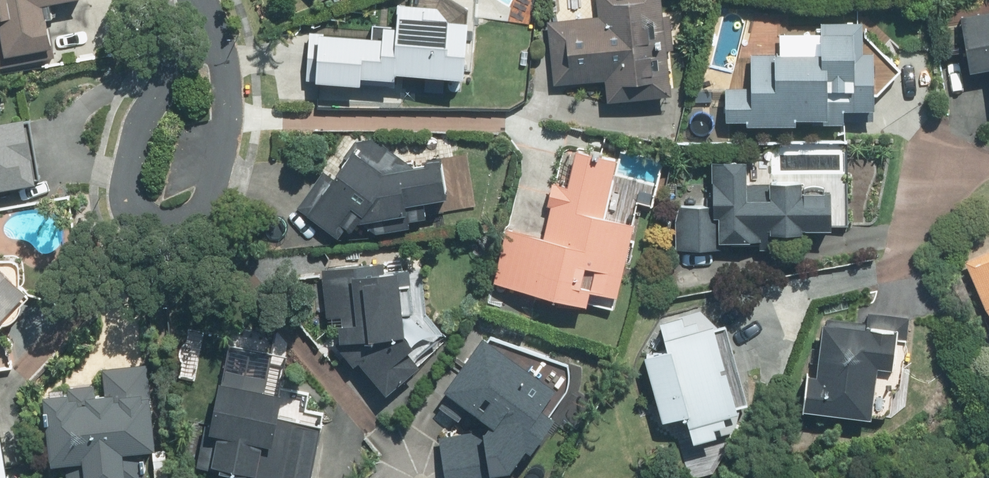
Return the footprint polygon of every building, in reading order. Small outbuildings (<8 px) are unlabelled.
[(54,54),(47,14),(55,13),(52,0),(0,0),(0,64),(54,54)] [(293,18),(287,65),(424,71),(444,53),(445,11),(430,10),(426,0),(384,0),(380,23),(293,18)] [(528,3),(537,64),(586,57),(590,77),(657,67),(659,0),(548,0),(528,3)] [(955,47),(979,43),(985,77),(988,76),(988,0),(950,0),(955,47)] [(834,15),(802,16),(801,37),(730,38),(729,62),(704,63),(707,97),(827,94),(846,81),(847,32),(834,31),(834,15)] [(15,164),(3,99),(0,100),(0,167),(15,164)] [(344,117),(281,196),(296,213),(328,195),(358,215),(430,176),(423,133),(400,147),(360,113),(344,117)] [(498,199),(481,257),(569,288),(575,266),(601,272),(634,151),(563,133),(554,162),(546,160),(528,211),(498,199)] [(670,196),(671,255),(731,253),(730,243),(753,242),(753,253),(785,252),(784,234),(844,233),(843,169),(756,171),(756,151),(704,153),(705,195),(670,196)] [(965,259),(988,310),(988,248),(965,259)] [(323,267),(331,337),(339,339),(386,391),(429,352),(407,329),(402,283),(411,282),(409,264),(385,267),(384,260),(323,267)] [(27,287),(0,261),(0,315),(27,287)] [(651,322),(627,329),(646,401),(664,394),(674,421),(718,389),(690,282),(644,295),(651,322)] [(878,299),(806,289),(791,385),(850,394),(857,349),(870,351),(878,299)] [(466,319),(426,372),(506,436),(535,398),(524,389),(536,370),(466,319)] [(262,374),(201,364),(184,456),(290,473),(302,406),(258,398),(262,374)] [(144,365),(105,370),(108,393),(72,397),(71,388),(44,391),(53,465),(63,464),(65,477),(145,477),(141,445),(153,443),(144,365)] [(468,410),(426,413),(431,477),(478,469),(468,410)] [(1,434),(0,434),(0,477),(9,477),(1,434)]
